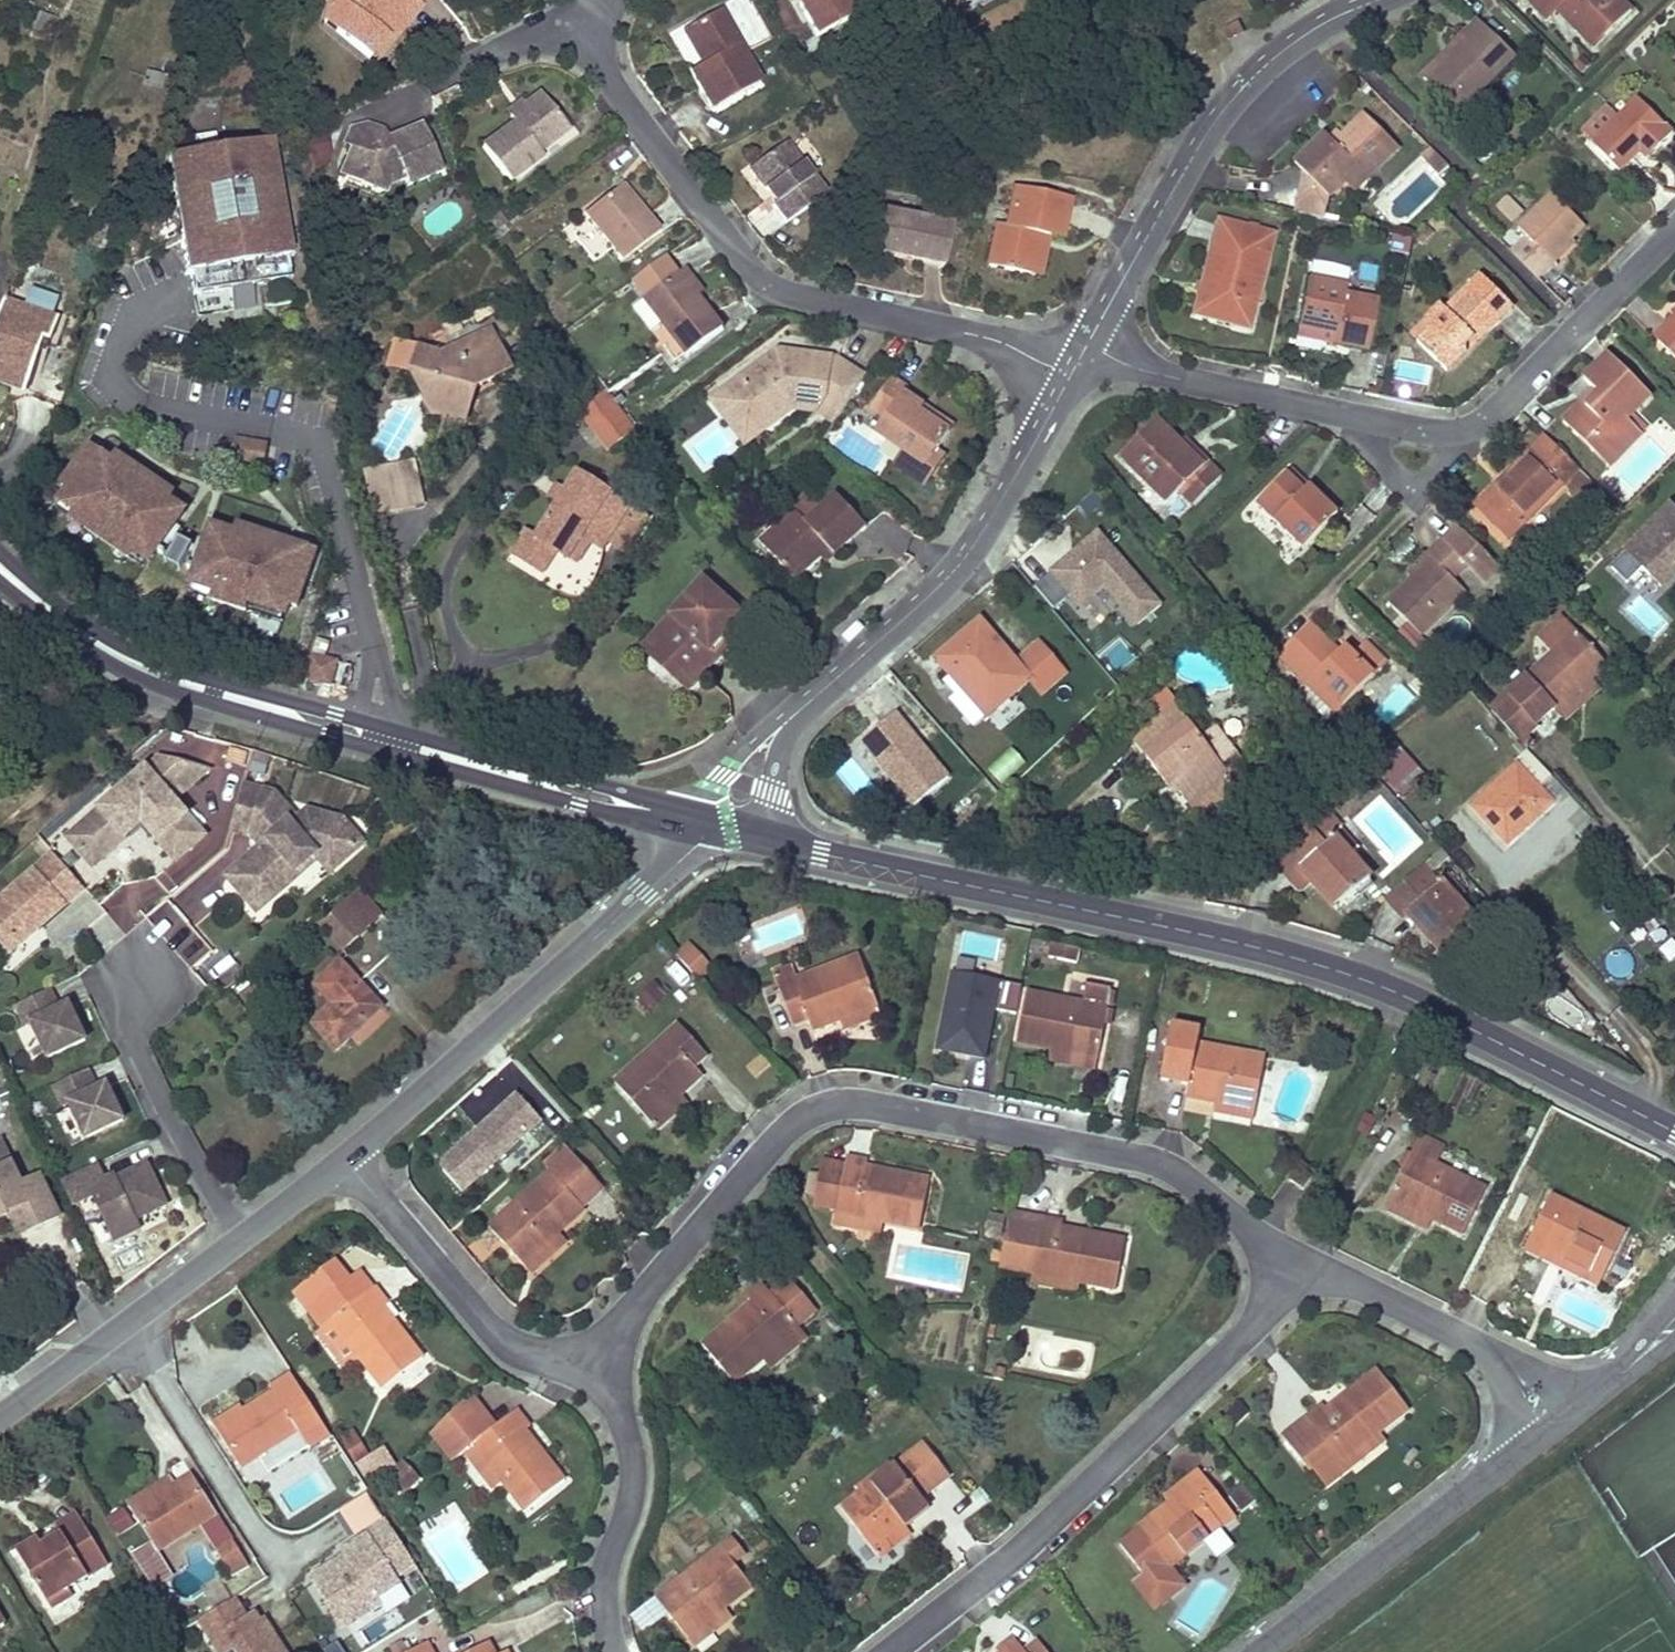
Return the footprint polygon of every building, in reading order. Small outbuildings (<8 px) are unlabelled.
[(368,58),(386,37),(391,42),(420,6),(413,0),(328,0),(326,24),(368,58)] [(798,2),(815,36),(857,14),(850,0),(801,0),(798,2)] [(1581,38),(1605,38),(1631,12),(1619,0),(1529,0),(1526,2),(1546,23),(1558,12),(1581,38)] [(721,11),(689,27),(709,63),(703,66),(690,74),(711,108),(759,81),(721,11)] [(39,15),(35,30),(51,35),(56,20),(39,15)] [(1237,22),(1224,29),(1228,38),(1241,31),(1237,22)] [(1468,43),(1428,83),(1459,114),(1513,59),(1476,23),(1463,37),(1468,43)] [(689,27),(683,30),(703,66),(709,63),(689,27)] [(386,37),(368,58),(373,63),(391,42),(386,37)] [(1463,37),(1422,78),(1428,83),(1468,43),(1463,37)] [(1605,38),(1581,38),(1592,50),(1605,38)] [(514,123),(482,145),(510,181),(542,158),(538,152),(566,130),(539,93),(509,116),(514,123)] [(1618,119),(1592,145),(1620,172),(1640,154),(1648,145),(1655,152),(1672,135),(1637,101),(1618,119)] [(1582,134),(1592,145),(1618,119),(1607,108),(1582,134)] [(1295,163),(1304,172),(1328,198),(1329,199),(1345,183),(1358,170),(1367,179),(1397,149),(1363,115),(1333,145),(1324,135),(1295,163)] [(351,147),(341,174),(365,184),(368,175),(388,183),(403,177),(407,184),(440,171),(420,125),(388,138),(363,128),(355,149),(351,147)] [(342,144),(351,147),(355,149),(363,128),(364,127),(349,127),(342,144)] [(784,141),(749,168),(765,190),(771,186),(779,198),(772,204),(785,222),(823,194),(784,141)] [(269,142),(169,157),(187,276),(190,276),(192,296),(288,281),(285,261),(288,259),(269,142)] [(1648,145),(1640,154),(1647,161),(1655,152),(1648,145)] [(1439,175),(1448,166),(1429,147),(1421,156),(1439,175)] [(1358,170),(1345,183),(1354,192),(1367,179),(1358,170)] [(1304,172),(1295,212),(1300,213),(1324,218),(1328,198),(1304,172)] [(368,175),(365,184),(385,191),(388,183),(368,175)] [(620,181),(614,185),(632,210),(639,205),(620,181)] [(632,210),(614,185),(584,208),(620,256),(657,229),(639,205),(632,210)] [(988,265),(1029,274),(1037,234),(1047,237),(1060,239),(1069,199),(1013,187),(1005,226),(997,225),(988,265)] [(1528,239),(1512,255),(1535,278),(1584,228),(1551,195),(1518,230),(1528,239)] [(1505,196),(1494,207),(1510,224),(1522,212),(1505,196)] [(882,208),(872,249),(940,266),(949,226),(882,208)] [(1193,313),(1233,326),(1239,304),(1253,308),(1271,237),(1217,221),(1193,313)] [(1037,234),(1029,274),(1038,276),(1047,237),(1037,234)] [(632,282),(644,297),(679,271),(668,256),(632,282)] [(687,265),(679,271),(698,297),(706,290),(687,265)] [(698,297),(679,271),(644,297),(686,356),(721,328),(698,297)] [(1431,329),(1418,342),(1446,372),(1464,355),(1464,347),(1471,340),(1474,344),(1510,309),(1479,277),(1444,314),(1438,308),(1425,321),(1431,329)] [(1309,278),(1297,326),(1322,331),(1323,326),(1334,329),(1331,343),(1365,350),(1376,302),(1342,294),(1344,286),(1309,278)] [(0,315),(0,377),(29,387),(47,336),(54,339),(62,317),(53,314),(58,300),(31,291),(27,305),(6,298),(0,315)] [(1239,304),(1233,326),(1247,330),(1253,308),(1239,304)] [(1425,321),(1411,335),(1418,342),(1431,329),(1425,321)] [(1655,340),(1674,360),(1674,321),(1655,340)] [(1297,326),(1295,334),(1331,343),(1334,329),(1323,326),(1322,331),(1297,326)] [(439,356),(412,370),(434,411),(475,389),(496,379),(484,356),(499,348),(489,329),(439,356)] [(758,361),(719,390),(744,424),(750,419),(767,422),(771,404),(785,393),(821,400),(841,413),(864,376),(836,358),(779,346),(771,352),(771,363),(763,368),(758,361)] [(499,348),(484,356),(496,379),(511,370),(499,348)] [(418,350),(412,370),(439,356),(418,350)] [(771,352),(758,361),(763,368),(771,363),(771,352)] [(1582,404),(1563,423),(1578,438),(1583,434),(1598,449),(1610,438),(1624,452),(1641,435),(1627,421),(1632,416),(1649,399),(1608,356),(1584,381),(1594,392),(1597,395),(1585,408),(1582,404)] [(26,396),(29,387),(0,377),(0,387),(26,396)] [(875,432),(904,451),(925,466),(935,451),(948,432),(920,412),(924,407),(902,393),(905,387),(891,378),(870,408),(885,418),(875,432)] [(606,388),(577,409),(609,450),(636,429),(633,425),(606,388)] [(475,389),(434,411),(466,421),(475,389)] [(744,424),(719,390),(711,396),(743,440),(768,423),(767,422),(750,419),(744,424)] [(1594,392),(1582,404),(1585,408),(1597,395),(1594,392)] [(771,404),(767,422),(768,423),(791,404),(814,409),(835,422),(841,413),(821,400),(785,393),(771,404)] [(924,407),(920,412),(948,432),(952,426),(924,407)] [(1632,416),(1627,421),(1641,435),(1645,430),(1632,416)] [(9,420),(0,417),(0,446),(9,420)] [(1204,467),(1180,443),(1157,420),(1120,456),(1167,503),(1180,491),(1193,505),(1222,477),(1208,463),(1204,467)] [(1583,434),(1578,438),(1607,468),(1624,452),(1610,438),(1598,449),(1583,434)] [(1544,437),(1480,502),(1514,536),(1563,486),(1577,501),(1593,485),(1544,437)] [(268,445),(234,438),(230,460),(263,467),(268,445)] [(1184,439),(1180,443),(1204,467),(1208,463),(1184,439)] [(100,443),(95,450),(110,461),(115,454),(100,443)] [(68,490),(95,451),(88,446),(61,485),(68,490)] [(174,495),(115,454),(110,461),(95,450),(95,451),(68,490),(60,501),(75,512),(70,519),(130,560),(134,552),(149,563),(184,512),(169,502),(174,495)] [(925,466),(904,451),(894,465),(926,487),(936,473),(925,466)] [(935,451),(925,466),(936,473),(946,458),(935,451)] [(413,464),(367,474),(375,511),(422,500),(413,464)] [(1291,470),(1288,473),(1305,491),(1309,487),(1291,470)] [(1305,491),(1288,473),(1257,504),(1303,551),(1337,516),(1309,487),(1305,491)] [(555,552),(567,560),(583,535),(586,530),(608,543),(624,553),(646,517),(576,475),(537,538),(525,531),(511,552),(542,573),(546,566),(555,552)] [(189,505),(174,495),(169,502),(184,512),(189,505)] [(786,535),(767,553),(793,582),(820,558),(816,554),(825,547),(832,556),(863,529),(835,497),(804,524),(793,513),(778,526),(786,535)] [(55,508),(70,519),(75,512),(60,501),(55,508)] [(1514,536),(1480,502),(1474,509),(1508,542),(1514,536)] [(1670,508),(1669,506),(1648,526),(1650,528),(1610,569),(1625,584),(1640,569),(1659,588),(1674,572),(1674,503),(1670,508)] [(233,534),(236,526),(214,519),(211,526),(233,534)] [(309,551),(236,526),(233,534),(211,526),(191,585),(214,592),(211,600),(247,613),(249,605),(286,617),(290,607),(307,555),(309,551)] [(778,526),(759,544),(767,553),(786,535),(778,526)] [(1431,560),(1413,578),(1388,603),(1422,637),(1464,593),(1451,580),(1465,566),(1484,585),(1500,568),(1457,526),(1427,556),(1431,560)] [(586,530),(583,535),(591,540),(605,549),(608,543),(586,530)] [(1161,607),(1098,530),(1072,551),(1050,569),(1053,573),(1071,595),(1081,606),(1102,588),(1135,628),(1161,607)] [(583,535),(567,560),(575,565),(591,540),(583,535)] [(174,547),(166,565),(180,571),(188,553),(174,547)] [(816,554),(820,558),(824,563),(832,556),(825,547),(816,554)] [(134,552),(130,560),(144,570),(149,563),(134,552)] [(315,558),(307,555),(290,607),(298,610),(315,558)] [(1427,556),(1409,574),(1413,578),(1431,560),(1427,556)] [(1071,595),(1053,573),(1038,585),(1056,607),(1071,595)] [(701,581),(670,615),(677,622),(654,648),(690,680),(721,645),(716,641),(739,616),(701,581)] [(189,593),(211,600),(214,592),(191,585),(189,593)] [(283,625),(286,617),(249,605),(247,613),(283,625)] [(677,622),(670,615),(640,648),(683,687),(690,680),(654,648),(677,622)] [(739,616),(716,641),(721,645),(724,648),(746,623),(739,616)] [(1553,653),(1510,693),(1536,723),(1552,709),(1554,711),(1605,665),(1561,616),(1538,637),(1553,653)] [(935,659),(949,677),(955,672),(990,714),(1029,680),(1042,696),(1067,674),(1041,644),(1016,664),(980,622),(935,659)] [(1278,655),(1307,685),(1316,677),(1345,706),(1387,664),(1365,643),(1352,656),(1344,648),(1339,653),(1334,658),(1327,651),(1331,646),(1310,624),(1278,655)] [(1339,653),(1331,646),(1327,651),(1334,658),(1339,653)] [(314,655),(308,679),(330,684),(336,660),(314,655)] [(955,672),(949,677),(985,718),(990,714),(955,672)] [(1316,677),(1307,685),(1337,714),(1345,706),(1316,677)] [(1169,782),(1191,809),(1230,779),(1200,740),(1174,708),(1131,740),(1165,785),(1169,782)] [(896,713),(863,740),(914,802),(947,775),(896,713)] [(1218,727),(1200,740),(1230,779),(1248,766),(1218,727)] [(1011,749),(987,773),(1000,786),(1024,762),(1011,749)] [(1505,847),(1525,829),(1523,825),(1540,812),(1533,804),(1542,796),(1538,792),(1551,780),(1529,756),(1471,809),(1505,847)] [(121,797),(72,839),(92,864),(143,822),(175,860),(204,837),(174,801),(209,773),(164,762),(121,797)] [(1230,779),(1191,809),(1197,816),(1236,787),(1230,779)] [(245,786),(232,831),(245,835),(264,841),(261,851),(252,858),(229,878),(253,908),(294,875),(289,868),(307,853),(320,851),(334,868),(361,846),(342,823),(308,813),(297,822),(281,803),(275,794),(245,786)] [(1523,825),(1525,829),(1551,806),(1542,796),(1533,804),(1540,812),(1523,825)] [(1322,806),(1278,843),(1313,882),(1318,878),(1341,905),(1370,881),(1349,857),(1358,849),(1322,806)] [(1313,882),(1278,843),(1266,853),(1299,893),(1313,882)] [(253,908),(258,914),(321,863),(329,873),(334,868),(320,851),(307,853),(289,868),(294,875),(253,908)] [(44,926),(85,890),(54,854),(0,900),(0,936),(9,936),(18,948),(44,926)] [(1423,865),(1389,894),(1419,928),(1423,924),(1447,951),(1476,926),(1456,901),(1464,894),(1448,873),(1437,882),(1423,865)] [(1318,878),(1313,882),(1336,909),(1341,905),(1318,878)] [(360,891),(332,914),(356,940),(382,917),(360,891)] [(356,940),(332,914),(318,925),(343,952),(356,940)] [(1423,924),(1419,928),(1442,955),(1447,951),(1423,924)] [(0,936),(0,944),(10,955),(18,948),(9,936),(0,936)] [(1054,945),(1051,957),(1077,963),(1080,950),(1054,945)] [(689,947),(676,958),(679,962),(693,951),(689,947)] [(693,951),(679,962),(697,981),(710,971),(693,951)] [(796,981),(777,989),(792,1028),(809,1022),(813,1033),(840,1023),(879,1008),(859,957),(796,981)] [(961,959),(958,975),(973,978),(976,962),(961,959)] [(340,966),(324,979),(342,999),(333,1006),(313,1025),(336,1050),(356,1032),(352,1027),(358,1021),(363,1025),(380,1009),(340,966)] [(772,978),(777,989),(796,981),(792,971),(772,978)] [(995,1008),(1000,983),(973,978),(958,975),(953,974),(938,1052),(985,1061),(995,1008)] [(324,979),(315,987),(333,1006),(342,999),(324,979)] [(1073,979),(1068,1001),(1081,1003),(1085,987),(1073,979)] [(666,994),(654,980),(638,995),(651,1008),(666,994)] [(1021,987),(1000,983),(995,1008),(1016,1012),(1021,987)] [(1018,1043),(1050,1049),(1097,1058),(1109,991),(1085,987),(1081,1003),(1068,1001),(1027,993),(1018,1043)] [(50,991),(16,1006),(26,1028),(32,1025),(48,1060),(85,1043),(69,1007),(59,1011),(50,991)] [(879,1008),(840,1023),(844,1032),(882,1016),(879,1008)] [(352,1027),(356,1032),(363,1025),(358,1021),(352,1027)] [(615,1083),(651,1124),(681,1098),(703,1078),(695,1069),(708,1058),(679,1026),(615,1083)] [(1187,1099),(1216,1105),(1255,1112),(1266,1060),(1198,1045),(1200,1032),(1172,1026),(1162,1081),(1190,1086),(1187,1099)] [(1097,1058),(1050,1049),(1047,1063),(1095,1072),(1097,1058)] [(88,1071),(54,1087),(65,1109),(71,1106),(87,1140),(124,1122),(107,1086),(98,1091),(88,1071)] [(540,1121),(516,1095),(445,1160),(445,1172),(464,1192),(470,1187),(540,1121)] [(681,1098),(651,1124),(657,1131),(687,1105),(681,1098)] [(1255,1112),(1216,1105),(1214,1113),(1254,1121),(1255,1112)] [(1419,1141),(1388,1200),(1431,1224),(1433,1220),(1463,1235),(1486,1191),(1436,1166),(1443,1153),(1419,1141)] [(11,1215),(22,1237),(59,1220),(40,1177),(21,1186),(0,1145),(0,1219),(11,1215)] [(490,1228),(526,1269),(562,1237),(559,1234),(584,1212),(579,1207),(601,1188),(569,1150),(545,1170),(550,1174),(490,1228)] [(847,1158),(836,1215),(883,1226),(884,1223),(919,1230),(929,1182),(866,1168),(867,1162),(847,1158)] [(96,1166),(61,1183),(72,1208),(92,1198),(115,1244),(141,1230),(137,1221),(166,1206),(146,1167),(106,1186),(96,1166)] [(1525,1249),(1540,1257),(1545,1248),(1551,1251),(1549,1254),(1601,1280),(1625,1234),(1552,1197),(1525,1249)] [(1431,1224),(1388,1200),(1383,1209),(1426,1232),(1431,1224)] [(1011,1213),(1009,1220),(1041,1227),(1043,1219),(1011,1213)] [(883,1226),(836,1215),(833,1227),(881,1238),(883,1226)] [(1009,1220),(999,1268),(1032,1275),(1031,1279),(1078,1289),(1078,1284),(1116,1292),(1126,1243),(1062,1230),(1064,1223),(1043,1219),(1041,1227),(1009,1220)] [(562,1237),(526,1269),(530,1274),(567,1244),(562,1237)] [(1545,1248),(1540,1257),(1598,1286),(1601,1280),(1549,1254),(1551,1251),(1545,1248)] [(308,1314),(323,1331),(329,1327),(358,1364),(361,1362),(383,1390),(426,1358),(360,1273),(308,1314)] [(1078,1289),(1031,1279),(1029,1287),(1076,1297),(1078,1289)] [(762,1362),(765,1366),(802,1333),(797,1327),(815,1311),(791,1282),(772,1297),(763,1288),(748,1301),(752,1306),(704,1346),(735,1385),(762,1362)] [(329,1327),(323,1331),(316,1336),(344,1375),(358,1364),(329,1327)] [(802,1333),(765,1366),(769,1371),(807,1339),(802,1333)] [(1347,1472),(1341,1464),(1380,1433),(1408,1410),(1378,1371),(1325,1411),(1323,1408),(1285,1438),(1326,1489),(1347,1472)] [(243,1414),(216,1431),(240,1470),(259,1458),(300,1433),(305,1441),(310,1449),(331,1438),(331,1437),(292,1376),(271,1389),(275,1393),(243,1414)] [(472,1397),(465,1404),(489,1434),(496,1428),(472,1397)] [(453,1462),(464,1454),(472,1448),(502,1486),(504,1484),(526,1512),(565,1481),(545,1455),(538,1460),(531,1451),(537,1445),(526,1432),(530,1428),(518,1411),(496,1428),(489,1434),(465,1404),(432,1435),(453,1462)] [(213,1425),(216,1431),(243,1414),(240,1409),(213,1425)] [(339,1438),(356,1465),(371,1456),(354,1428),(339,1438)] [(300,1433),(259,1458),(264,1467),(305,1441),(300,1433)] [(1380,1433),(1341,1464),(1347,1472),(1386,1440),(1380,1433)] [(924,1444),(909,1456),(935,1488),(950,1476),(924,1444)] [(545,1455),(537,1445),(531,1451),(538,1460),(545,1455)] [(396,1466),(385,1448),(371,1456),(356,1465),(368,1484),(396,1466)] [(472,1448),(464,1454),(493,1491),(502,1486),(472,1448)] [(860,1494),(840,1510),(873,1552),(905,1528),(928,1510),(920,1500),(935,1488),(909,1456),(892,1469),(860,1494)] [(856,1488),(860,1494),(892,1469),(888,1464),(856,1488)] [(1170,1504),(1137,1530),(1120,1542),(1145,1575),(1133,1583),(1139,1591),(1153,1609),(1184,1585),(1171,1567),(1184,1557),(1205,1541),(1217,1556),(1233,1544),(1221,1528),(1234,1518),(1222,1503),(1199,1472),(1183,1483),(1189,1489),(1170,1504)] [(175,1488),(133,1513),(157,1553),(216,1516),(192,1478),(175,1488)] [(128,1507),(133,1513),(175,1488),(171,1481),(128,1507)] [(1183,1483),(1164,1498),(1170,1504),(1189,1489),(1183,1483)] [(1222,1503),(1234,1518),(1252,1505),(1240,1490),(1222,1503)] [(387,1614),(410,1598),(398,1580),(417,1568),(385,1520),(383,1521),(366,1495),(339,1513),(356,1538),(343,1547),(343,1555),(307,1578),(342,1632),(382,1606),(387,1614)] [(61,1529),(37,1543),(42,1550),(83,1526),(77,1516),(59,1527),(61,1529)] [(42,1550),(37,1543),(19,1554),(51,1611),(71,1599),(68,1592),(108,1568),(83,1526),(42,1550)] [(905,1528),(873,1552),(879,1560),(910,1535),(905,1528)] [(229,1537),(212,1547),(232,1580),(250,1569),(229,1537)] [(656,1600),(686,1640),(724,1610),(750,1589),(733,1565),(744,1556),(732,1541),(656,1600)] [(215,1608),(231,1597),(221,1581),(205,1591),(215,1608)] [(199,1623),(216,1651),(268,1651),(248,1616),(238,1600),(199,1623)] [(268,1651),(286,1651),(261,1609),(248,1616),(268,1651)] [(724,1610),(686,1640),(692,1648),(731,1619),(724,1610)] [(811,1631),(810,1645),(826,1646),(827,1631),(811,1631)] [(1022,1650),(1013,1639),(996,1651),(1023,1651),(1022,1650)] [(1022,1650),(1023,1651),(1044,1651),(1035,1640),(1022,1650)] [(392,1651),(408,1651),(403,1643),(391,1649),(392,1651)] [(489,1644),(473,1651),(493,1651),(489,1644)]
